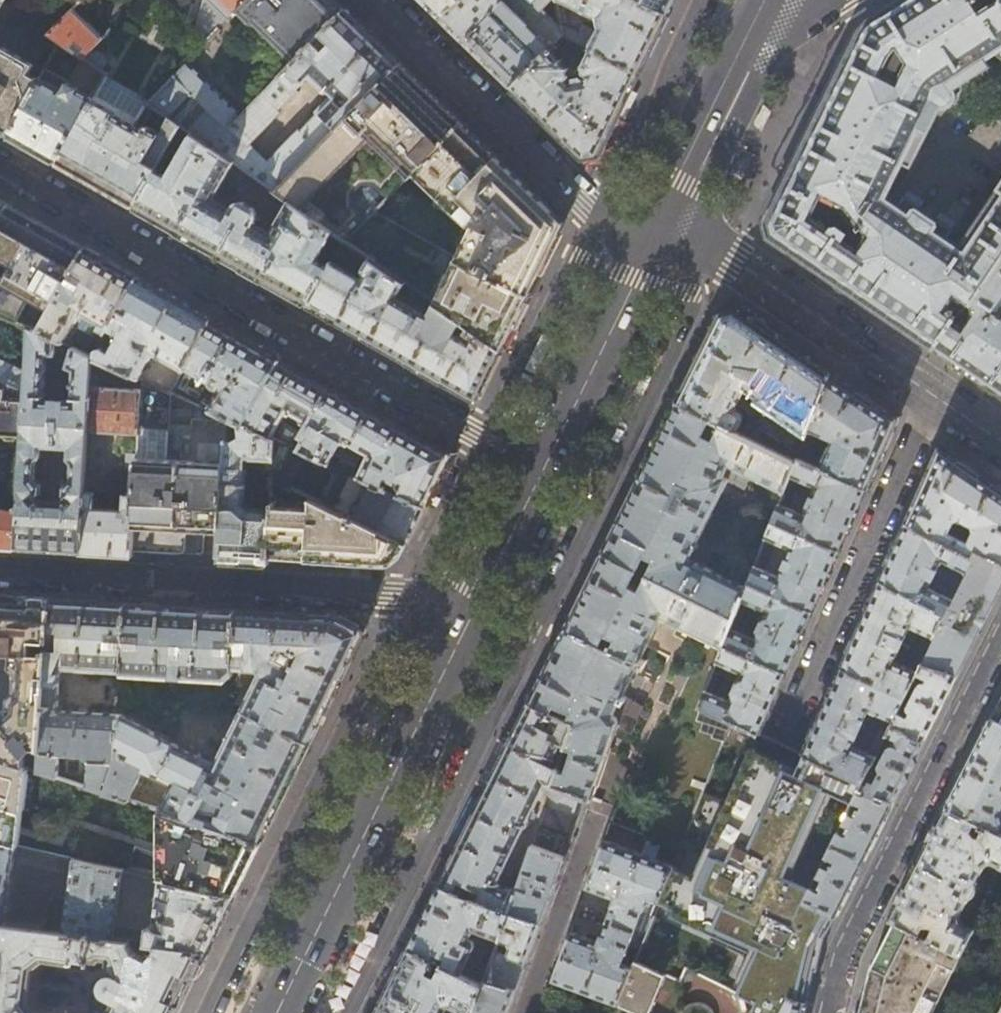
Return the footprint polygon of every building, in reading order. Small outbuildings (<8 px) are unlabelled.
[(197,34),(207,43),(239,11),(249,0),(205,0),(197,34)] [(239,11),(252,24),(255,21),(295,60),(344,10),(334,0),(249,0),(239,11)] [(423,3),(440,19),(459,0),(421,0),(423,3)] [(440,19),(453,31),(464,42),(505,0),(459,0),(440,19)] [(551,0),(505,0),(464,42),(477,55),(487,65),(526,25),(551,0)] [(597,19),(599,26),(596,32),(583,25),(579,32),(560,24),(562,36),(590,49),(637,72),(652,42),(666,13),(640,0),(557,0),(597,19)] [(666,13),(673,0),(640,0),(666,13)] [(845,58),(791,169),(765,221),(769,236),(844,287),(893,320),(933,348),(1000,249),(1000,185),(958,247),(933,231),(937,224),(938,224),(939,222),(937,220),(936,221),(918,208),(918,207),(916,206),(910,215),(886,198),(934,102),(941,106),(945,107),(949,106),(952,105),(956,101),(958,95),(957,90),(951,82),(998,52),(1000,54),(1000,2),(982,15),(972,1),(973,0),(895,0),(870,16),(866,20),(861,26),(858,31),(850,48),(845,58)] [(73,9),(49,34),(83,58),(102,38),(101,37),(101,36),(89,24),(88,24),(73,9)] [(234,163),(274,191),(400,64),(373,37),(344,10),(295,60),(242,114),(210,147),(234,163)] [(546,44),(526,25),(487,65),(499,77),(511,88),(547,51),(547,47),(546,44)] [(39,80),(29,74),(33,66),(0,47),(0,131),(7,135),(39,80)] [(566,69),(547,51),(511,88),(547,123),(582,157),(597,154),(615,117),(619,109),(637,72),(590,49),(581,67),(566,69)] [(188,63),(149,104),(150,105),(181,126),(192,134),(210,147),(242,114),(188,63)] [(442,105),(400,64),(274,191),(289,201),(333,232),(346,241),(413,172),(461,123),(442,105)] [(55,163),(92,100),(93,99),(79,91),(80,89),(70,83),(64,94),(39,80),(7,135),(31,149),(55,163)] [(116,113),(92,100),(55,163),(92,184),(134,207),(156,169),(181,126),(150,105),(132,125),(115,115),(116,113)] [(607,160),(625,122),(615,117),(597,154),(607,160)] [(485,147),(461,123),(413,172),(471,229),(457,258),(528,295),(536,280),(555,241),(560,231),(546,218),(552,212),(520,181),(485,147)] [(234,163),(210,147),(192,134),(168,175),(156,169),(134,207),(222,257),(307,305),(329,266),(317,260),(333,232),(289,201),(271,233),(255,224),(257,219),(257,214),(256,212),(246,204),(242,203),(238,204),(235,205),(232,211),(213,201),(234,163)] [(8,205),(0,219),(0,260),(11,266),(5,277),(1,275),(0,276),(0,282),(20,294),(17,299),(0,289),(0,314),(16,321),(29,299),(48,310),(84,248),(49,228),(8,205)] [(108,262),(84,248),(48,310),(37,330),(55,339),(62,342),(80,313),(100,324),(95,334),(102,338),(107,329),(137,277),(108,262)] [(933,348),(948,358),(1000,393),(1000,249),(933,348)] [(522,308),(528,295),(457,258),(443,250),(436,264),(442,266),(448,275),(433,302),(434,303),(501,350),(514,323),(522,308)] [(331,263),(329,266),(307,305),(388,351),(477,400),(489,376),(501,350),(434,303),(426,315),(421,312),(424,305),(405,293),(401,301),(395,298),(404,282),(369,258),(362,269),(363,272),(365,274),(362,280),(331,263)] [(171,296),(137,277),(107,329),(119,335),(109,353),(101,348),(97,348),(92,355),(142,378),(170,391),(211,319),(171,296)] [(700,354),(677,401),(738,432),(744,420),(744,417),(743,413),(741,410),(736,408),(745,390),(756,397),(754,400),(754,402),(756,405),(805,438),(830,374),(781,341),(734,309),(720,313),(700,354)] [(0,314),(0,548),(17,549),(30,327),(16,321),(0,314)] [(244,338),(211,319),(170,391),(229,417),(243,423),(280,358),(244,338)] [(54,354),(55,339),(37,330),(30,327),(17,549),(48,551),(80,553),(84,487),(87,431),(91,375),(92,355),(73,347),(68,367),(74,369),(72,400),(44,398),(47,353),(54,354)] [(280,358),(243,423),(275,438),(425,506),(439,476),(450,454),(358,402),(280,358)] [(867,399),(830,374),(805,438),(797,458),(807,462),(815,443),(811,442),(815,432),(832,439),(820,468),(866,489),(897,419),(867,399)] [(98,376),(91,375),(87,431),(139,433),(141,388),(98,385),(98,376)] [(142,378),(141,388),(139,433),(138,452),(137,465),(135,488),(132,551),(157,553),(177,554),(179,554),(181,553),(184,550),(186,524),(222,526),(229,417),(170,391),(142,378)] [(738,432),(677,401),(658,439),(640,477),(713,513),(729,480),(724,477),(729,466),(740,471),(751,477),(783,492),(786,485),(790,475),(796,461),(785,456),(761,444),(738,432)] [(275,438),(243,423),(229,417),(222,526),(219,561),(246,562),(268,564),(269,555),(271,509),(251,508),(248,503),(250,470),(248,468),(249,458),(274,460),(275,438)] [(765,437),(761,444),(785,456),(789,448),(765,437)] [(425,506),(275,438),(274,460),(273,481),(292,491),(294,488),(294,487),(301,473),(311,478),(305,493),(404,542),(407,543),(415,526),(425,506)] [(939,448),(906,523),(974,556),(977,550),(1000,563),(1000,490),(990,482),(939,448)] [(137,465),(138,452),(123,452),(123,464),(137,465)] [(797,458),(796,461),(790,475),(815,486),(804,514),(787,506),(795,488),(786,485),(783,492),(772,520),(839,550),(852,521),(866,489),(820,468),(807,462),(797,458)] [(746,486),(751,477),(740,471),(735,481),(746,486)] [(573,722),(565,746),(558,767),(553,784),(587,796),(593,799),(618,726),(617,720),(615,717),(613,715),(661,619),(722,648),(723,645),(737,610),(740,601),(746,587),(690,559),(713,513),(640,477),(621,516),(585,588),(574,610),(549,662),(529,702),(551,712),(555,704),(571,712),(568,720),(573,722)] [(292,491),(273,481),(271,509),(269,555),(305,557),(383,562),(400,551),(404,542),(305,493),(294,488),(292,491)] [(93,487),(84,487),(80,553),(107,555),(132,556),(132,551),(135,488),(118,488),(118,494),(119,494),(119,495),(124,496),(123,510),(93,508),(94,492),(93,492),(93,487)] [(839,550),(772,520),(766,537),(790,548),(778,576),(763,569),(767,559),(758,556),(748,582),(812,611),(824,586),(839,550)] [(955,596),(974,556),(906,523),(891,557),(880,581),(946,613),(955,596)] [(1000,586),(1000,563),(977,550),(974,556),(955,596),(946,613),(941,623),(935,636),(922,663),(956,674),(964,659),(975,638),(984,620),(1000,589),(1000,586)] [(941,623),(946,613),(880,581),(861,625),(842,668),(906,695),(910,686),(916,673),(918,671),(895,661),(909,625),(935,636),(941,623)] [(748,582),(746,587),(740,601),(766,612),(753,639),(737,631),(744,613),(737,610),(723,645),(786,672),(799,641),(812,611),(748,582)] [(0,597),(0,655),(9,655),(8,675),(14,676),(13,694),(4,699),(3,708),(0,712),(0,758),(23,766),(24,755),(31,748),(40,749),(48,600),(9,597),(0,597)] [(87,602),(48,600),(40,749),(38,770),(58,776),(59,755),(86,756),(89,760),(87,786),(106,792),(117,757),(119,715),(119,714),(62,710),(57,706),(59,672),(64,668),(121,672),(124,604),(87,602)] [(185,608),(124,604),(121,672),(121,675),(222,680),(231,673),(232,667),(234,611),(185,608)] [(234,611),(232,667),(257,668),(257,674),(241,708),(309,742),(334,691),(364,630),(359,628),(359,626),(339,617),(338,618),(334,617),(294,614),(234,611)] [(786,672),(723,645),(722,648),(716,662),(740,673),(728,700),(712,693),(720,674),(713,671),(699,706),(731,721),(758,734),(770,708),(786,672)] [(922,663),(918,671),(916,673),(926,678),(925,681),(922,680),(920,681),(916,688),(910,686),(906,695),(893,720),(892,723),(924,739),(939,709),(956,674),(922,663)] [(893,720),(906,695),(842,668),(821,716),(804,755),(861,782),(864,776),(868,767),(873,761),(886,735),(887,732),(879,728),(868,752),(852,745),(868,709),(893,720)] [(551,712),(529,702),(515,732),(508,744),(494,773),(482,798),(458,848),(451,862),(445,873),(439,885),(455,893),(509,912),(516,892),(496,882),(545,783),(550,785),(553,784),(558,767),(551,764),(560,744),(565,746),(573,722),(568,720),(551,712)] [(643,708),(632,702),(627,711),(639,717),(643,708)] [(286,790),(309,742),(241,708),(211,768),(198,761),(201,755),(119,715),(117,757),(106,792),(156,808),(261,841),(286,790)] [(996,719),(991,717),(980,738),(960,779),(946,806),(1000,833),(1000,812),(1000,811),(1000,722),(996,719)] [(892,723),(887,732),(886,735),(897,740),(895,744),(891,744),(888,746),(880,761),(880,763),(880,765),(882,768),(876,781),(864,776),(861,782),(858,789),(892,802),(909,769),(924,739),(892,723)] [(831,913),(804,902),(812,888),(787,875),(823,787),(852,802),(858,789),(861,782),(804,755),(758,734),(693,873),(673,865),(659,900),(674,906),(671,912),(752,945),(737,992),(753,1002),(749,1011),(753,1012),(780,1012),(789,994),(790,994),(795,996),(796,982),(813,947),(826,922),(831,913)] [(494,773),(508,744),(499,740),(485,769),(494,773)] [(15,846),(23,766),(0,758),(0,843),(15,846)] [(587,797),(553,784),(548,799),(552,807),(571,813),(569,818),(571,821),(577,823),(587,797)] [(863,861),(892,802),(858,789),(852,802),(863,806),(860,811),(857,809),(847,831),(850,832),(847,836),(838,832),(829,852),(826,858),(835,861),(835,864),(834,867),(831,866),(820,887),(824,889),(819,892),(812,888),(804,902),(831,913),(836,915),(863,861)] [(946,806),(905,889),(890,919),(894,921),(960,955),(1000,871),(1000,833),(946,806)] [(245,875),(261,841),(156,808),(159,878),(234,896),(245,875)] [(648,896),(659,900),(673,865),(603,840),(594,865),(586,887),(614,897),(606,919),(645,933),(652,916),(641,911),(648,896)] [(0,843),(0,923),(3,923),(15,846),(0,843)] [(531,846),(516,892),(509,912),(540,922),(551,893),(564,858),(531,846)] [(445,873),(451,862),(441,857),(429,880),(439,885),(445,873)] [(51,898),(47,929),(113,938),(122,870),(73,860),(68,900),(51,898)] [(229,906),(234,896),(159,878),(153,926),(149,925),(146,943),(207,951),(217,932),(224,917),(229,906)] [(455,893),(439,885),(424,915),(408,948),(461,974),(476,944),(475,940),(470,938),(475,929),(500,938),(509,912),(455,893)] [(527,959),(540,922),(509,912),(500,938),(496,948),(486,979),(516,988),(527,959)] [(640,947),(645,933),(606,919),(598,940),(570,931),(559,960),(552,979),(617,1003),(632,966),(623,963),(630,943),(640,947)] [(960,955),(894,921),(893,922),(871,966),(864,995),(859,1012),(931,1012),(960,955)] [(182,1003),(192,982),(207,951),(146,943),(142,942),(118,939),(113,938),(47,929),(3,923),(0,923),(0,947),(6,948),(4,968),(0,968),(0,1003),(1,1004),(0,1010),(0,1012),(43,1012),(36,1012),(28,1001),(32,969),(44,961),(96,969),(96,962),(100,960),(100,959),(107,960),(109,974),(106,976),(103,980),(101,985),(102,989),(99,990),(94,1000),(94,1002),(103,1007),(100,1012),(177,1012),(182,1003)] [(120,927),(118,939),(142,942),(143,930),(120,927)] [(395,975),(407,951),(398,946),(374,995),(384,999),(389,987),(395,975)] [(407,951),(395,975),(389,987),(384,999),(377,1012),(439,1012),(442,1006),(450,1006),(465,1012),(475,1012),(484,985),(461,974),(408,948),(407,951)] [(632,966),(617,1003),(613,1012),(648,1012),(663,975),(634,962),(632,966)] [(484,985),(475,1012),(507,1012),(516,988),(486,979),(484,985)]
